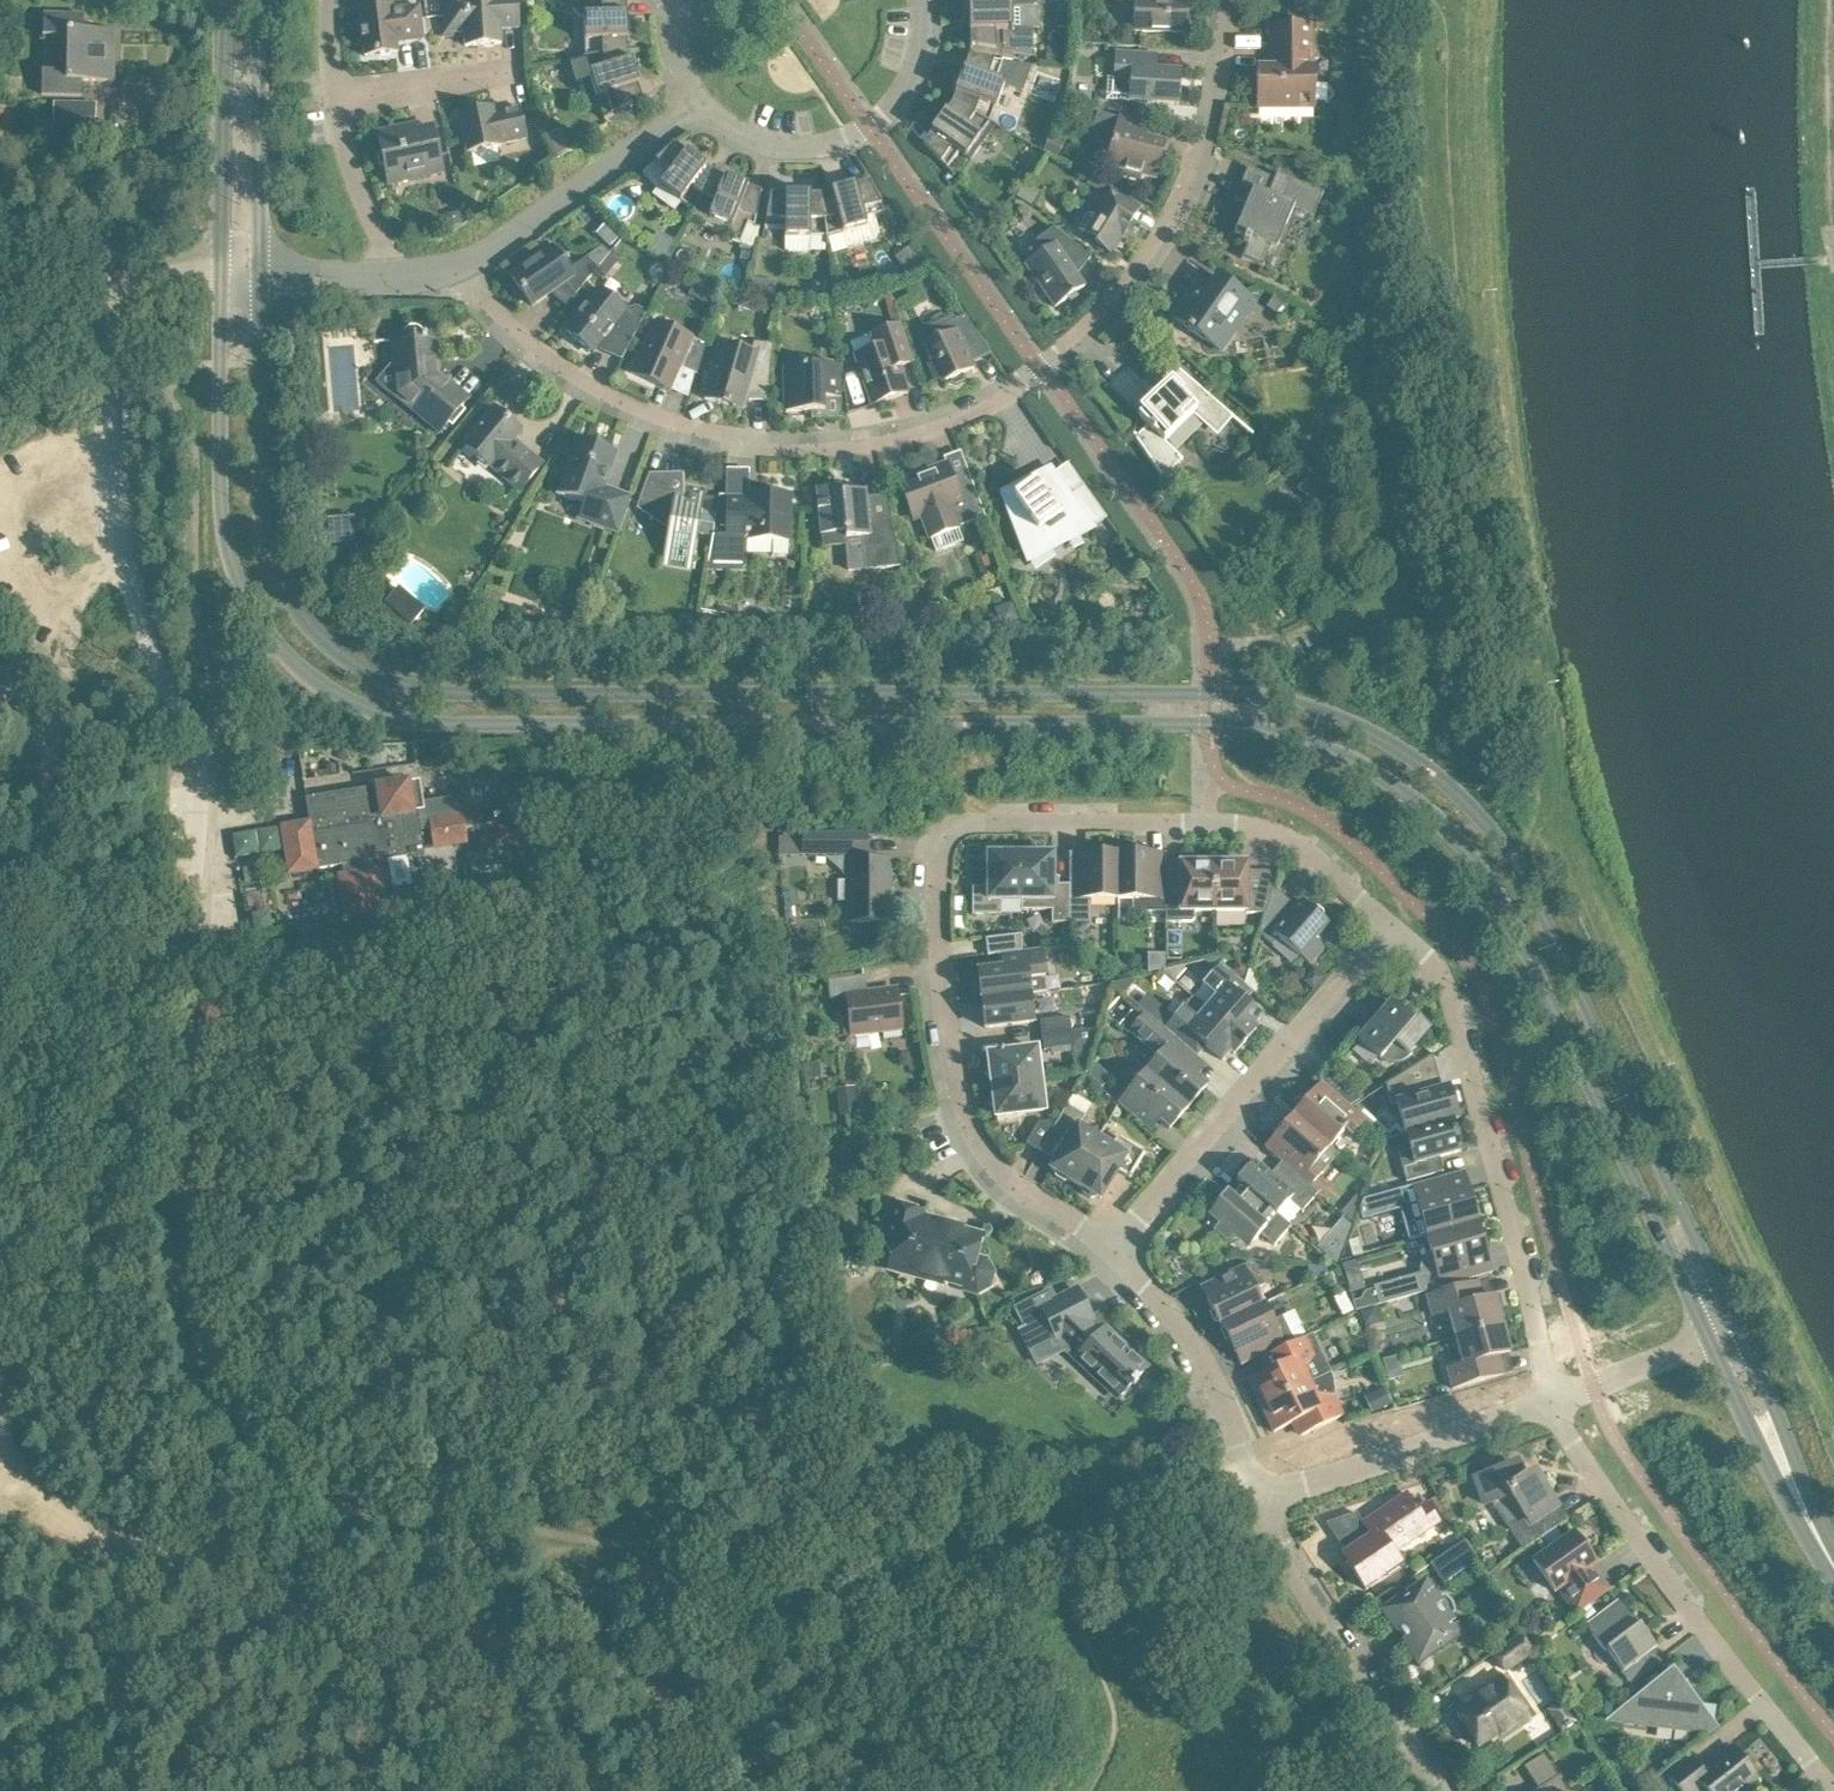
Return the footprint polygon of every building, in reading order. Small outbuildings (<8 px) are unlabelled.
[(445,25),(442,26),(442,37),(453,36),(453,32),(464,31),(465,46),(501,43),(500,29),(518,28),(517,0),(444,0),(445,25)] [(623,0),(573,0),(573,9),(580,16),(584,16),(585,41),(586,57),(570,59),(570,60),(627,51),(627,40),(628,40),(628,3),(628,1),(623,0)] [(1012,7),(1033,7),(1033,0),(970,0),(970,7),(969,7),(970,44),(969,46),(1013,53),(1034,57),(1033,29),(1013,29),(1012,7)] [(1135,1),(1134,31),(1186,33),(1187,1),(1177,1),(1177,0),(1131,0),(1135,1)] [(393,9),(392,4),(359,8),(365,56),(398,52),(397,42),(424,39),(420,6),(393,9)] [(42,72),(42,94),(82,95),(82,81),(114,81),(115,30),(83,29),(84,15),(44,14),(43,36),(67,37),(66,72),(42,72)] [(1310,68),(1310,24),(1272,23),(1271,68),(1257,68),(1257,106),(1315,107),(1315,68),(1310,68)] [(631,61),(627,51),(570,60),(570,61),(571,61),(576,77),(581,80),(591,76),(597,98),(606,95),(611,113),(603,117),(604,119),(643,98),(642,97),(632,61),(631,61)] [(1179,105),(1181,71),(1145,69),(1146,54),(1115,52),(1114,77),(1108,77),(1106,100),(1129,101),(1179,105)] [(1032,66),(1012,63),(968,56),(967,58),(955,93),(956,93),(952,104),(995,126),(995,125),(990,122),(996,108),(1004,84),(1023,92),(1032,66)] [(94,104),(56,104),(55,132),(93,133),(94,104)] [(989,123),(994,126),(995,126),(952,104),(946,112),(945,112),(924,142),(922,144),(953,176),(954,174),(948,168),(959,152),(966,157),(981,137),(989,123)] [(501,144),(527,138),(521,108),(494,113),(492,106),(459,113),(467,153),(501,146),(501,144)] [(1150,125),(1120,117),(1120,119),(1098,113),(1095,124),(1094,130),(1095,135),(1097,140),(1101,143),(1112,146),(1106,165),(1124,170),(1123,175),(1139,180),(1141,175),(1155,179),(1165,144),(1146,139),(1150,125)] [(405,127),(378,133),(382,153),(379,157),(382,168),(386,171),(388,183),(443,172),(433,127),(406,133),(405,127)] [(1058,156),(1064,145),(1050,137),(1044,149),(1058,156)] [(674,144),(642,173),(643,174),(658,190),(657,191),(654,196),(673,210),(680,202),(693,211),(688,220),(688,221),(714,175),(706,168),(706,167),(676,145),(675,143),(674,144)] [(1276,249),(1279,243),(1284,246),(1295,220),(1305,225),(1309,215),(1313,216),(1323,192),(1277,173),(1275,178),(1248,167),(1235,199),(1247,204),(1234,235),(1245,239),(1243,243),(1247,245),(1241,258),(1263,267),(1271,247),(1276,249)] [(714,175),(688,221),(689,221),(727,236),(726,238),(741,244),(748,224),(755,226),(761,192),(759,191),(725,178),(724,179),(714,175)] [(888,221),(869,181),(867,182),(831,192),(832,193),(821,195),(827,243),(828,243),(827,237),(843,233),(848,247),(875,239),(879,233),(874,216),(883,213),(887,221),(888,221)] [(1112,253),(1140,207),(1110,188),(1094,214),(1088,211),(1078,228),(1086,233),(1085,233),(1095,239),(1096,244),(1112,253)] [(827,243),(821,195),(810,195),(810,194),(773,194),(771,194),(763,237),(764,237),(766,229),(785,229),(785,237),(785,248),(789,252),(806,252),(809,248),(810,238),(826,237),(826,243),(827,243)] [(620,236),(606,222),(596,232),(609,246),(620,236)] [(1055,307),(1085,286),(1084,285),(1083,286),(1076,276),(1090,258),(1053,228),(1035,241),(1043,251),(1025,264),(1055,307)] [(673,245),(655,235),(648,248),(665,258),(673,245)] [(895,258),(908,275),(925,262),(913,245),(895,258)] [(552,247),(511,276),(532,306),(550,293),(566,307),(610,253),(602,246),(568,270),(552,247)] [(1220,350),(1253,303),(1218,278),(1199,305),(1187,297),(1173,317),(1189,328),(1187,330),(1191,333),(1193,331),(1220,350)] [(565,331),(593,353),(596,349),(621,360),(647,311),(636,306),(626,310),(598,288),(565,331)] [(971,361),(989,353),(964,316),(954,321),(951,316),(942,320),(941,318),(923,326),(922,341),(924,345),(932,364),(928,366),(935,382),(940,380),(942,384),(950,381),(951,383),(955,384),(961,382),(963,378),(962,375),(974,369),(971,361)] [(694,338),(656,321),(642,354),(639,353),(631,373),(670,390),(681,367),(697,374),(706,344),(693,338),(694,338)] [(871,334),(850,342),(854,355),(871,405),(908,393),(899,367),(913,362),(901,324),(871,334)] [(437,335),(424,337),(422,332),(419,329),(415,327),(410,327),(406,330),(403,334),(403,338),(390,340),(390,341),(394,341),(396,365),(391,365),(377,382),(395,397),(398,395),(440,429),(438,432),(439,433),(469,397),(468,396),(465,398),(437,374),(434,337),(437,337),(437,335)] [(769,401),(773,344),(754,342),(751,352),(721,343),(704,399),(728,406),(729,403),(747,408),(749,400),(769,401)] [(838,365),(785,366),(786,412),(824,411),(824,398),(839,397),(838,365)] [(1252,436),(1253,434),(1175,367),(1151,391),(1157,397),(1138,416),(1148,426),(1137,437),(1134,434),(1133,435),(1168,485),(1170,484),(1162,473),(1178,458),(1181,461),(1182,460),(1165,441),(1195,411),(1215,431),(1228,417),(1252,436)] [(521,431),(495,409),(464,445),(490,468),(491,467),(520,491),(543,464),(513,440),(521,431)] [(616,451),(579,438),(559,494),(584,503),(579,518),(617,532),(630,496),(603,486),(616,451)] [(1107,520),(1067,464),(1055,472),(1052,468),(1030,483),(1027,478),(1000,491),(1027,562),(1029,562),(1028,560),(1063,535),(1068,542),(1095,529),(1107,520)] [(923,515),(931,538),(937,552),(964,541),(958,527),(985,518),(966,467),(950,473),(947,465),(900,482),(914,519),(923,515)] [(706,488),(682,484),(682,493),(666,490),(663,503),(646,499),(642,508),(670,518),(662,563),(692,569),(706,488)] [(868,521),(865,491),(841,493),(841,487),(817,489),(821,535),(845,532),(849,571),(865,570),(900,566),(891,519),(868,521)] [(712,535),(708,563),(745,564),(745,539),(773,540),(773,554),(788,554),(788,540),(789,540),(790,495),(749,494),(749,498),(727,498),(726,536),(712,535)] [(592,600),(597,586),(586,582),(581,596),(592,600)] [(408,781),(306,798),(317,869),(346,865),(348,875),(339,876),(346,917),(387,910),(384,890),(394,888),(389,859),(425,854),(418,810),(413,811),(408,781)] [(463,809),(466,825),(472,824),(474,833),(497,830),(495,821),(496,821),(493,805),(463,809)] [(428,816),(433,849),(465,844),(460,811),(428,816)] [(890,899),(890,883),(890,860),(868,860),(868,834),(803,834),(803,854),(848,854),(848,860),(848,881),(838,881),(838,901),(848,901),(847,922),(890,922),(890,899)] [(1021,900),(1021,849),(1005,849),(1005,854),(988,854),(988,887),(972,887),(972,914),(1001,914),(1001,900),(1021,900)] [(1037,849),(1021,849),(1021,900),(1021,910),(1052,910),(1052,923),(1070,923),(1070,899),(1070,885),(1053,885),(1053,854),(1037,854),(1037,849)] [(1118,899),(1118,849),(1101,849),(1101,854),(1070,854),(1070,885),(1070,899),(1118,899)] [(1166,877),(1166,867),(1166,854),(1134,854),(1134,849),(1118,849),(1118,899),(1135,899),(1135,908),(1139,911),(1166,912),(1166,877)] [(1213,911),(1214,863),(1209,863),(1207,859),(1195,859),(1192,863),(1180,863),(1180,878),(1167,878),(1167,867),(1166,867),(1166,877),(1166,912),(1166,922),(1182,922),(1192,922),(1194,919),(1194,911),(1213,911)] [(1218,863),(1214,863),(1213,911),(1246,911),(1246,913),(1265,913),(1273,887),(1276,877),(1274,877),(1272,883),(1266,877),(1247,877),(1247,863),(1235,863),(1232,859),(1221,859),(1218,863)] [(1312,910),(1309,907),(1301,900),(1296,907),(1273,887),(1265,913),(1259,933),(1273,946),(1279,938),(1309,964),(1323,948),(1314,940),(1328,924),(1322,918),(1323,916),(1323,912),(1318,907),(1314,907),(1312,910)] [(988,955),(998,954),(1022,951),(1022,934),(986,939),(988,955)] [(1044,948),(1022,951),(998,954),(998,956),(1003,955),(1005,968),(978,971),(982,999),(1030,994),(1048,992),(1047,979),(1048,979),(1044,948)] [(1163,952),(1147,952),(1147,972),(1163,968),(1163,952)] [(1213,957),(1204,959),(1216,969),(1221,964),(1213,957)] [(1245,1042),(1256,1029),(1252,1026),(1260,1017),(1240,1000),(1249,990),(1252,993),(1253,992),(1221,964),(1216,969),(1202,985),(1216,998),(1207,1009),(1245,1042)] [(864,976),(829,981),(831,998),(848,996),(850,1009),(834,1011),(838,1037),(853,1035),(883,1031),(884,1038),(901,1036),(895,990),(866,993),(864,976)] [(1128,977),(1109,982),(1123,994),(1133,982),(1128,977)] [(1033,1022),(1030,994),(982,999),(985,1028),(1033,1022)] [(1223,1060),(1230,1051),(1234,1054),(1245,1042),(1207,1009),(1192,996),(1164,1029),(1194,1055),(1197,1057),(1198,1056),(1194,1053),(1202,1043),(1223,1060)] [(1380,1059),(1381,1058),(1387,1061),(1394,1063),(1400,1062),(1407,1060),(1412,1055),(1408,1052),(1429,1027),(1416,1016),(1411,1021),(1391,1003),(1358,1040),(1380,1059)] [(1188,1107),(1207,1085),(1184,1066),(1194,1055),(1164,1029),(1146,1013),(1130,1032),(1159,1057),(1147,1071),(1188,1107)] [(1070,1017),(1040,1021),(1042,1036),(1072,1032),(1070,1017)] [(1073,1047),(1072,1032),(1042,1036),(1044,1050),(1073,1047)] [(987,1076),(992,1080),(993,1085),(1040,1079),(1036,1048),(989,1054),(990,1061),(986,1065),(985,1071),(987,1076)] [(1433,1056),(1386,1085),(1391,1104),(1397,1103),(1406,1133),(1458,1118),(1449,1087),(1442,1089),(1433,1056)] [(1169,1129),(1188,1107),(1147,1071),(1118,1104),(1144,1126),(1153,1115),(1169,1129)] [(1044,1110),(1040,1079),(993,1085),(993,1091),(990,1095),(989,1101),(991,1106),(996,1110),(996,1116),(1044,1110)] [(1322,1082),(1321,1084),(1294,1115),(1330,1147),(1346,1129),(1353,1135),(1366,1120),(1322,1082)] [(1072,1181),(1098,1138),(1079,1126),(1085,1116),(1067,1105),(1055,1125),(1039,1151),(1040,1152),(1044,1145),(1060,1154),(1051,1169),(1054,1171),(1055,1177),(1064,1182),(1070,1181),(1072,1181)] [(860,1126),(858,1114),(846,1115),(847,1127),(860,1126)] [(1338,1154),(1330,1147),(1294,1115),(1265,1148),(1282,1162),(1310,1186),(1338,1154)] [(1039,1151),(1055,1125),(1042,1118),(1027,1143),(1039,1151)] [(1458,1119),(1458,1118),(1406,1133),(1411,1150),(1399,1153),(1406,1182),(1435,1174),(1431,1160),(1461,1151),(1452,1120),(1458,1119)] [(1112,1146),(1098,1138),(1072,1181),(1081,1187),(1083,1194),(1091,1199),(1097,1197),(1100,1199),(1117,1170),(1130,1178),(1145,1152),(1118,1136),(1112,1146)] [(1318,1193),(1310,1186),(1282,1162),(1271,1174),(1255,1160),(1249,1166),(1244,1165),(1238,1172),(1240,1177),(1236,1181),(1242,1185),(1277,1215),(1277,1214),(1289,1200),(1302,1211),(1318,1193)] [(1478,1222),(1469,1190),(1464,1171),(1364,1199),(1360,1209),(1363,1220),(1402,1209),(1404,1213),(1408,1217),(1412,1219),(1417,1220),(1422,1220),(1427,1236),(1478,1222)] [(1242,1185),(1232,1197),(1227,1192),(1209,1213),(1220,1222),(1213,1230),(1225,1240),(1238,1240),(1249,1248),(1255,1240),(1261,1233),(1274,1245),(1291,1226),(1277,1214),(1277,1215),(1242,1185)] [(922,1213),(892,1205),(882,1240),(896,1244),(891,1265),(916,1272),(917,1270),(942,1277),(941,1279),(966,1285),(965,1288),(977,1292),(988,1285),(992,1273),(985,1261),(974,1259),(980,1237),(920,1220),(922,1213)] [(1492,1273),(1478,1222),(1427,1236),(1432,1253),(1427,1255),(1423,1259),(1421,1263),(1420,1268),(1420,1273),(1374,1286),(1379,1305),(1492,1273)] [(1247,1264),(1224,1275),(1201,1286),(1219,1325),(1264,1304),(1264,1303),(1262,1304),(1255,1290),(1265,1285),(1255,1265),(1247,1264)] [(1337,1267),(1306,1265),(1313,1280),(1337,1268),(1337,1267)] [(1448,1312),(1456,1338),(1502,1325),(1494,1297),(1483,1300),(1477,1282),(1427,1296),(1432,1316),(1448,1312)] [(1049,1292),(1015,1309),(1024,1326),(1019,1329),(1030,1351),(1055,1338),(1060,1336),(1080,1354),(1076,1357),(1119,1397),(1132,1384),(1133,1386),(1138,1381),(1136,1379),(1146,1369),(1104,1329),(1108,1325),(1097,1315),(1092,1318),(1078,1291),(1054,1303),(1049,1292)] [(1272,1321),(1264,1304),(1219,1325),(1220,1326),(1222,1325),(1241,1365),(1294,1340),(1283,1316),(1272,1321)] [(1394,1344),(1384,1306),(1363,1312),(1373,1350),(1394,1344)] [(1510,1353),(1502,1325),(1456,1338),(1463,1364),(1447,1369),(1453,1389),(1503,1374),(1498,1356),(1510,1353)] [(1332,1372),(1319,1346),(1311,1350),(1305,1337),(1264,1357),(1270,1370),(1249,1380),(1261,1406),(1310,1383),(1332,1372)] [(1343,1416),(1333,1396),(1335,1393),(1335,1386),(1334,1378),(1332,1372),(1310,1383),(1261,1406),(1274,1432),(1296,1422),(1302,1436),(1343,1416)] [(1559,1525),(1551,1513),(1559,1508),(1544,1485),(1542,1486),(1533,1473),(1523,1480),(1513,1466),(1475,1480),(1485,1505),(1491,1502),(1523,1549),(1559,1525)] [(1326,1523),(1345,1551),(1342,1554),(1366,1590),(1402,1565),(1394,1553),(1410,1542),(1407,1537),(1436,1517),(1439,1523),(1440,1522),(1426,1502),(1417,1509),(1406,1493),(1363,1522),(1356,1513),(1326,1523)] [(1609,1589),(1596,1572),(1592,1566),(1595,1564),(1583,1547),(1585,1545),(1585,1542),(1583,1539),(1581,1537),(1578,1535),(1575,1536),(1573,1533),(1533,1561),(1556,1592),(1559,1590),(1575,1613),(1609,1589)] [(1464,1541),(1430,1564),(1443,1584),(1477,1561),(1464,1541)] [(1448,1618),(1455,1613),(1454,1609),(1453,1604),(1450,1600),(1446,1597),(1442,1595),(1435,1600),(1425,1585),(1400,1601),(1407,1611),(1392,1620),(1395,1624),(1375,1637),(1376,1638),(1396,1625),(1409,1646),(1390,1659),(1391,1660),(1410,1647),(1413,1650),(1427,1641),(1433,1650),(1458,1633),(1448,1618)] [(1619,1602),(1586,1627),(1606,1652),(1607,1651),(1623,1671),(1621,1672),(1630,1685),(1663,1660),(1654,1649),(1656,1647),(1639,1625),(1637,1626),(1619,1602)] [(1495,1655),(1505,1670),(1531,1653),(1521,1638),(1495,1655)] [(1672,1669),(1613,1715),(1605,1721),(1709,1735),(1709,1734),(1710,1734),(1718,1728),(1712,1720),(1714,1709),(1702,1708),(1672,1669)] [(1457,1715),(1462,1723),(1458,1726),(1468,1742),(1473,1739),(1478,1747),(1510,1726),(1513,1731),(1530,1719),(1526,1714),(1530,1712),(1531,1705),(1526,1697),(1520,1696),(1516,1699),(1501,1677),(1485,1689),(1488,1694),(1457,1715)] [(1756,1778),(1762,1785),(1763,1784),(1733,1747),(1703,1771),(1692,1758),(1668,1776),(1680,1790),(1699,1790),(1700,1790),(1706,1790),(1739,1790),(1756,1778)] [(1558,1776),(1535,1790),(1567,1790),(1558,1776)]
